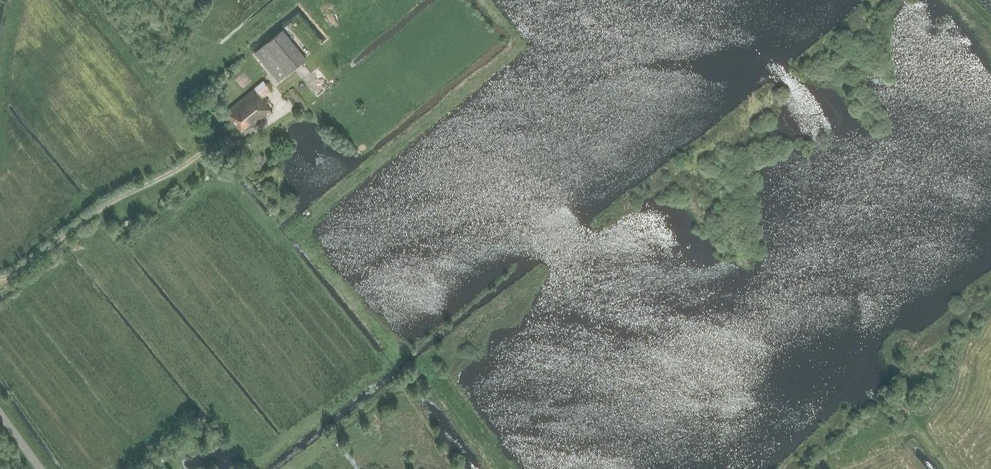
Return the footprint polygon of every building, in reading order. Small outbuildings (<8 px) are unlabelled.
[(283,28),(256,51),(279,80),(307,57),(283,28)] [(272,90),(264,80),(255,87),(262,96),(263,97),(272,90)] [(251,125),(271,109),(265,103),(267,102),(263,97),(262,96),(255,87),(227,110),(243,129),(250,123),(251,125)] [(884,383),(877,390),(881,394),(889,388),(884,383)]
